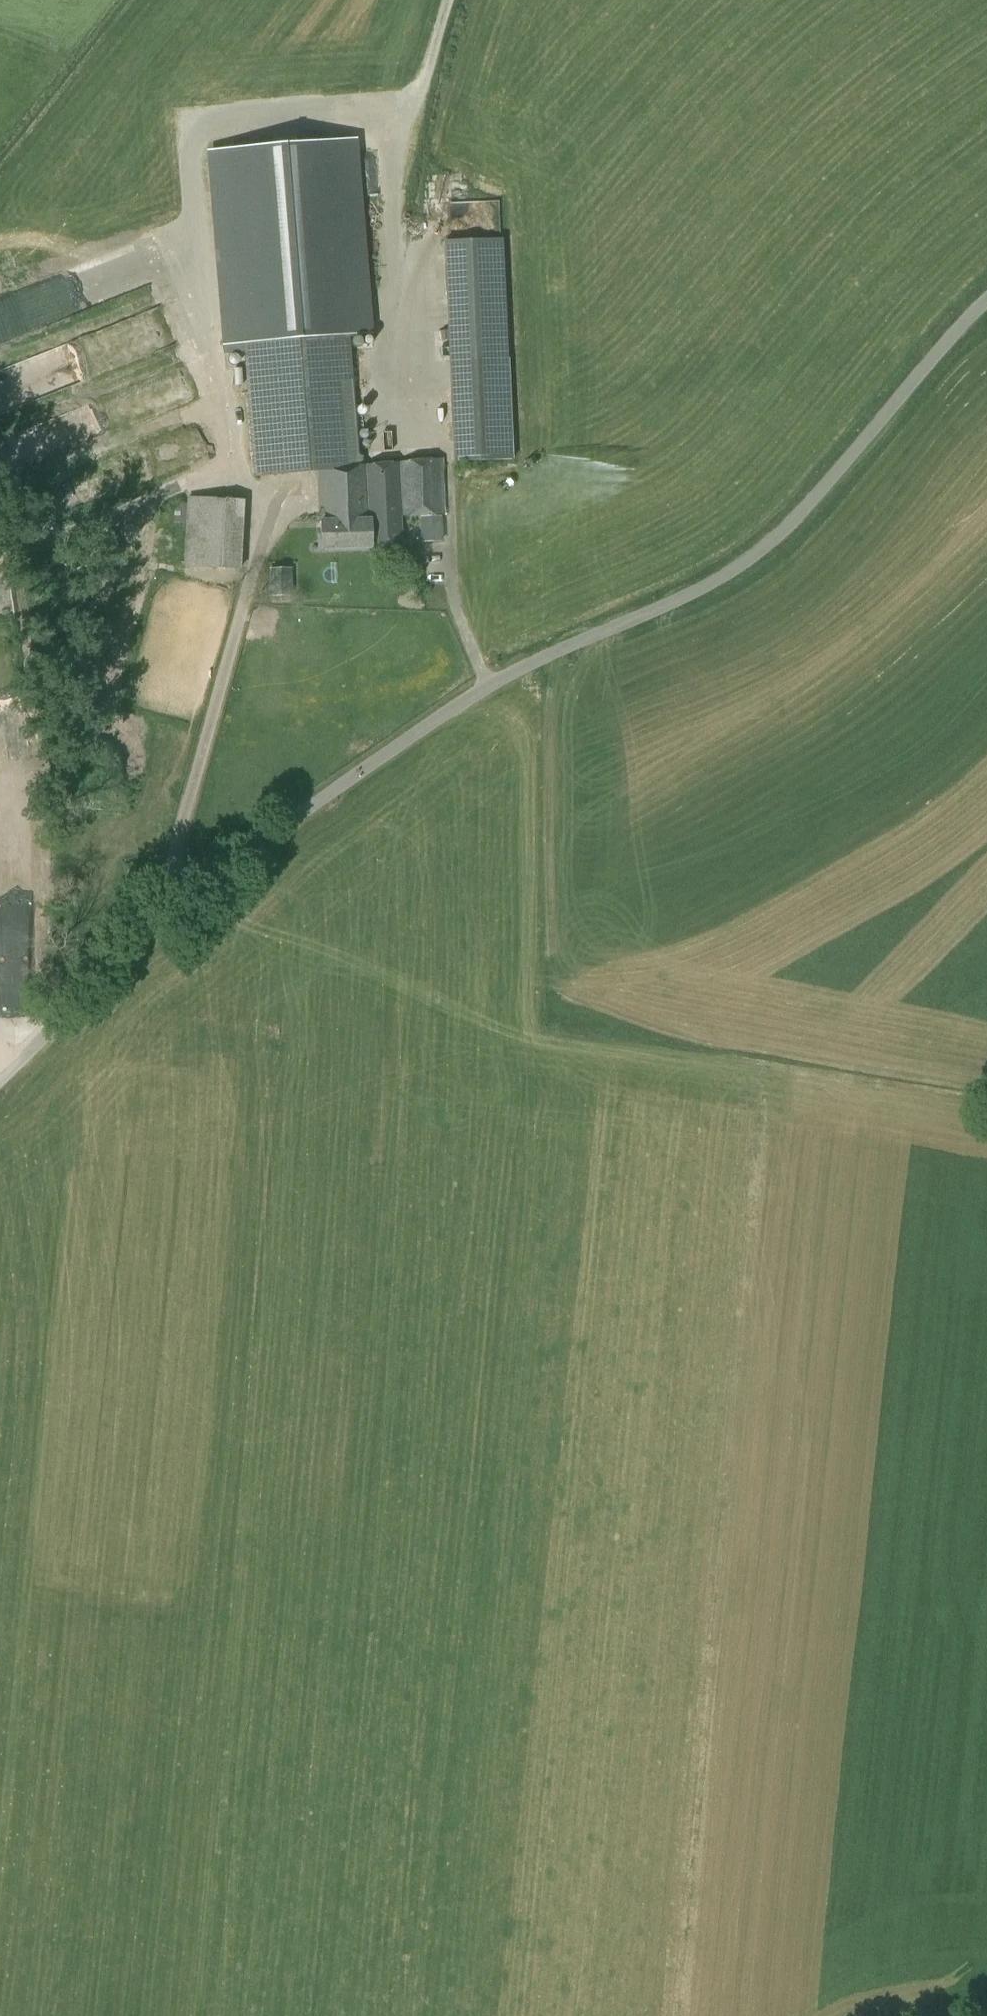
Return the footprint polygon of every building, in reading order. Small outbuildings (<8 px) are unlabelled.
[(357,139),(206,151),(206,156),(222,347),(223,354),(244,352),(253,478),(318,472),(317,470),(358,466),(358,465),(360,465),(349,336),(373,334),(370,299),(357,139)] [(452,461),(512,459),(505,228),(454,230),(455,284),(446,284),(452,461)] [(358,466),(317,470),(318,472),(322,547),(401,543),(399,515),(444,512),(441,460),(360,465),(358,465),(358,466)] [(187,498),(184,565),(240,569),(244,501),(187,498)] [(291,568),(269,569),(269,597),(292,596),(291,568)]
